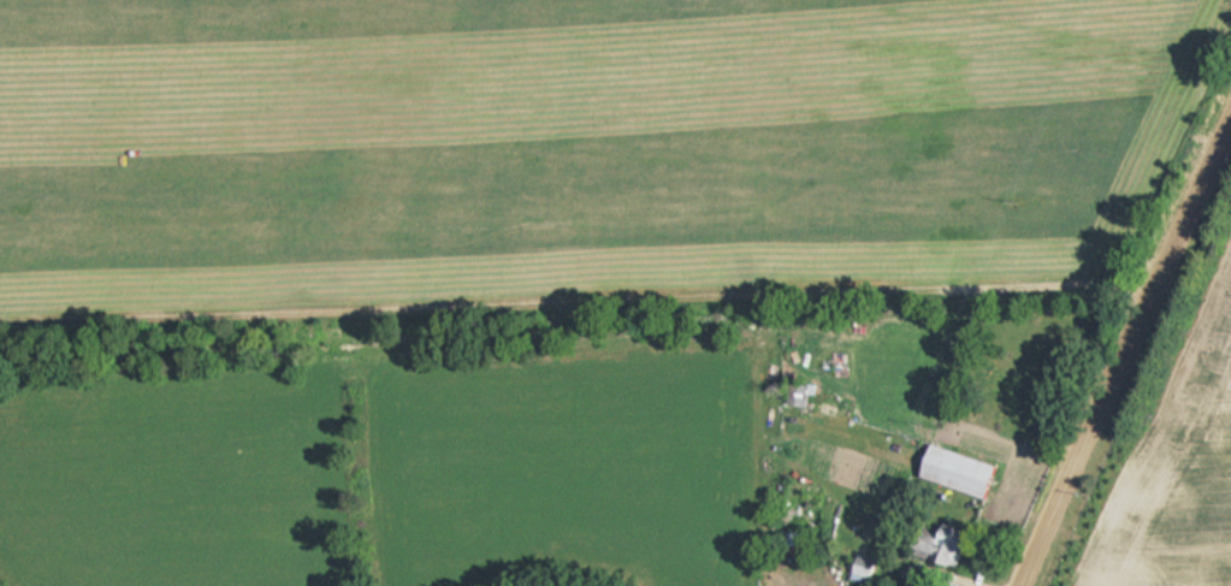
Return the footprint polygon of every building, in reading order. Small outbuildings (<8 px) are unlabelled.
[(994,498),(1003,463),(936,445),(926,480),(994,498)] [(855,581),(875,585),(881,559),(861,555),(855,581)]
